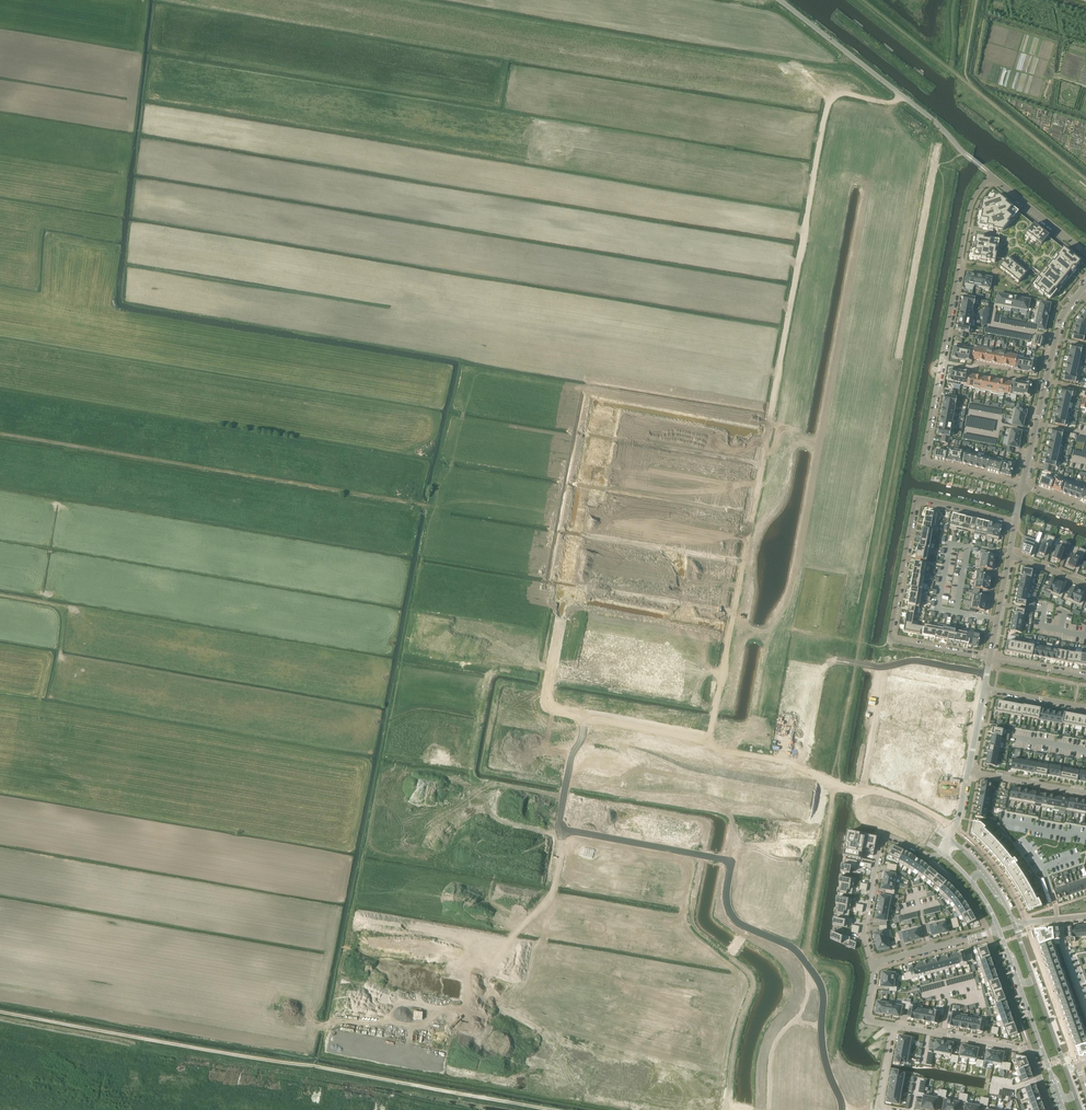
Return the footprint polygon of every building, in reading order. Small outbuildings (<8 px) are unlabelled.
[(983,203),(978,227),(983,228),(988,229),(988,227),(993,228),(993,230),(998,231),(1003,232),(1018,212),(1012,207),(1011,208),(1006,204),(1007,203),(999,196),(983,203)] [(1034,225),(1027,233),(1032,237),(1039,228),(1034,224),(1034,225)] [(1039,228),(1032,237),(1037,241),(1044,232),(1039,228)] [(1037,241),(1036,241),(1041,245),(1048,237),(1049,236),(1044,232),(1037,241)] [(976,237),(972,258),(980,260),(981,258),(987,259),(986,261),(987,261),(989,261),(990,262),(990,261),(995,262),(996,258),(997,254),(995,254),(996,249),(998,249),(999,241),(998,241),(990,239),(990,241),(984,240),(984,238),(976,237)] [(1039,279),(1034,286),(1040,291),(1041,289),(1045,292),(1044,294),(1050,299),(1057,291),(1055,290),(1060,285),(1061,286),(1067,278),(1066,277),(1070,272),(1073,274),(1073,273),(1075,270),(1076,270),(1075,269),(1080,262),(1064,249),(1063,249),(1042,275),(1041,274),(1041,275),(1038,278),(1039,279)] [(1005,261),(1000,267),(1005,271),(1012,262),(1007,258),(1005,261)] [(1012,262),(1005,271),(1010,275),(1017,266),(1012,263),(1012,262)] [(1017,266),(1010,275),(1014,278),(1021,270),(1017,266)] [(1014,278),(1019,283),(1026,273),(1021,269),(1021,270),(1014,278)] [(966,278),(965,286),(974,288),(974,285),(976,275),(968,274),(967,279),(966,278)] [(976,275),(974,285),(981,286),(982,286),(983,277),(976,275)] [(981,286),(981,288),(989,290),(990,285),(991,281),(991,278),(983,277),(982,286),(981,286)] [(998,294),(996,306),(1004,308),(1006,296),(998,294)] [(963,296),(962,303),(974,305),(976,298),(963,296)] [(1006,296),(1004,308),(1012,309),(1012,308),(1014,297),(1006,296)] [(1014,297),(1012,308),(1019,310),(1022,299),(1019,298),(1014,297)] [(1022,299),(1019,310),(1027,311),(1030,300),(1022,299)] [(1038,309),(1038,310),(1049,312),(1050,304),(1039,302),(1038,309)] [(961,304),(961,306),(962,307),(961,310),(973,312),(975,305),(974,305),(962,303),(961,304)] [(1036,309),(1035,317),(1037,318),(1047,320),(1049,312),(1038,310),(1038,309),(1036,309)] [(959,313),(959,316),(960,316),(960,317),(973,319),(975,312),(973,312),(961,310),(960,313),(959,313)] [(1076,323),(1085,328),(1085,318),(1083,315),(1082,316),(1081,318),(1081,317),(1080,317),(1078,319),(1079,320),(1076,323)] [(958,320),(958,323),(958,324),(970,326),(972,327),(973,319),(960,317),(959,320),(958,320)] [(1037,318),(1036,324),(1039,324),(1038,329),(1044,330),(1047,320),(1037,318)] [(1074,330),(1075,330),(1074,333),(1085,335),(1085,329),(1085,328),(1076,323),(1076,327),(1075,327),(1074,327),(1074,330)] [(958,324),(957,331),(962,332),(961,334),(963,334),(965,335),(966,332),(969,333),(970,326),(958,324)] [(1073,339),(1085,342),(1085,335),(1074,333),(1073,339)] [(1033,336),(1031,348),(1036,349),(1037,346),(1041,347),(1043,338),(1033,336)] [(954,344),(952,358),(958,359),(959,359),(961,346),(961,345),(954,344)] [(1072,345),(1070,351),(1081,353),(1083,347),(1072,345)] [(961,346),(959,359),(965,361),(968,347),(961,346)] [(974,349),(972,359),(978,360),(981,347),(974,346),(974,348),(974,349)] [(968,347),(965,361),(966,361),(972,362),(972,360),(972,359),(974,349),(974,348),(968,347)] [(981,347),(978,360),(984,361),(987,348),(981,347)] [(987,348),(984,361),(991,363),(993,349),(987,348)] [(993,349),(991,363),(997,364),(999,350),(993,349)] [(999,350),(997,364),(1003,365),(1005,351),(999,350)] [(1005,351),(1003,365),(1009,366),(1011,353),(1012,353),(1005,351)] [(1069,351),(1069,354),(1069,356),(1080,359),(1081,353),(1070,351),(1069,351)] [(1011,353),(1009,366),(1015,367),(1017,358),(1018,354),(1012,353),(1011,353)] [(1068,360),(1068,362),(1079,365),(1079,364),(1080,359),(1069,356),(1069,357),(1068,360)] [(1015,368),(1014,370),(1021,371),(1023,359),(1017,358),(1015,367),(1015,368)] [(1030,360),(1028,372),(1034,374),(1037,359),(1030,358),(1030,360)] [(1023,359),(1021,371),(1028,372),(1030,360),(1023,359)] [(1067,364),(1066,368),(1077,370),(1077,371),(1080,371),(1081,365),(1079,364),(1079,365),(1068,362),(1067,364)] [(1065,371),(1064,373),(1065,373),(1065,374),(1065,373),(1065,374),(1076,376),(1077,371),(1077,370),(1066,368),(1066,370),(1065,371)] [(950,369),(947,383),(954,385),(957,370),(956,370),(950,369)] [(957,370),(954,385),(961,386),(961,385),(963,371),(957,370)] [(963,371),(961,385),(967,386),(969,375),(970,372),(964,371),(963,371)] [(1065,374),(1063,380),(1078,383),(1080,377),(1076,376),(1065,374)] [(967,386),(973,387),(975,376),(969,375),(967,386)] [(973,387),(973,388),(979,390),(981,377),(975,376),(973,387)] [(979,390),(979,391),(985,392),(986,391),(985,391),(988,379),(981,377),(979,390)] [(988,379),(985,391),(986,391),(991,392),(994,380),(988,379)] [(991,392),(991,393),(997,394),(1000,381),(994,380),(991,392)] [(1012,383),(1010,394),(1017,395),(1019,382),(1012,380),(1012,383)] [(1000,381),(997,394),(1004,396),(1004,393),(1006,382),(1000,381)] [(1006,382),(1004,393),(1010,394),(1012,383),(1006,382)] [(1019,382),(1017,395),(1023,396),(1024,395),(1023,395),(1026,383),(1019,382)] [(1026,383),(1023,395),(1024,395),(1030,396),(1032,384),(1026,383)] [(1062,388),(1060,394),(1071,397),(1072,397),(1074,391),(1062,388)] [(945,395),(944,402),(956,404),(957,398),(954,397),(954,395),(952,394),(950,394),(949,396),(945,395)] [(1059,395),(1059,397),(1060,398),(1059,400),(1070,403),(1071,397),(1060,394),(1060,395),(1059,395)] [(1058,404),(1058,406),(1069,408),(1070,403),(1059,400),(1058,404)] [(943,403),(942,405),(943,406),(943,409),(954,411),(956,404),(944,402),(944,403),(943,403)] [(1057,408),(1056,411),(1057,411),(1056,412),(1067,414),(1069,408),(1058,406),(1057,408)] [(1014,408),(1012,416),(1024,419),(1025,416),(1026,416),(1027,411),(1021,410),(1021,408),(1019,407),(1017,407),(1017,409),(1014,408)] [(941,409),(941,412),(942,412),(941,415),(953,417),(954,411),(943,409),(942,409),(941,409)] [(1055,414),(1054,416),(1055,417),(1068,420),(1069,414),(1067,414),(1056,412),(1056,414),(1055,414)] [(940,418),(939,421),(940,421),(940,422),(952,424),(953,417),(941,415),(941,418),(940,418)] [(1012,416),(1010,424),(1023,427),(1024,419),(1012,416)] [(1055,417),(1054,423),(1067,427),(1069,420),(1068,420),(1055,417)] [(939,425),(938,427),(939,428),(951,430),(952,424),(940,422),(940,424),(939,425)] [(939,428),(938,435),(943,436),(942,439),(949,440),(951,430),(939,428)] [(1009,429),(1007,437),(1020,440),(1021,432),(1009,429)] [(1052,429),(1051,435),(1062,437),(1063,431),(1052,429)] [(1050,436),(1050,438),(1050,441),(1061,443),(1062,437),(1051,435),(1050,436)] [(712,436),(710,440),(720,446),(722,442),(712,436)] [(1007,437),(1006,445),(1008,446),(1008,448),(1010,448),(1012,449),(1012,447),(1018,448),(1020,443),(1019,443),(1020,440),(1007,437)] [(710,440),(708,443),(717,449),(720,446),(710,440)] [(1049,444),(1049,446),(1059,449),(1061,443),(1050,441),(1049,444)] [(708,443),(706,447),(715,453),(717,449),(708,443)] [(953,449),(951,461),(957,463),(959,451),(960,447),(954,446),(953,449)] [(1048,448),(1047,452),(1059,455),(1061,455),(1062,449),(1059,449),(1049,446),(1048,448)] [(706,447),(704,450),(713,456),(715,453),(706,447)] [(947,453),(945,460),(951,461),(953,449),(947,448),(946,453),(947,453)] [(704,450),(701,454),(709,459),(711,460),(713,456),(704,450)] [(935,450),(933,458),(945,460),(947,453),(946,453),(935,450)] [(959,451),(957,463),(962,464),(963,464),(965,452),(959,451)] [(965,452),(963,464),(966,465),(969,465),(972,454),(965,452)] [(1046,455),(1045,457),(1046,458),(1058,461),(1059,455),(1047,452),(1047,454),(1046,455)] [(699,453),(695,461),(696,462),(704,467),(709,459),(701,454),(699,453)] [(972,454),(969,465),(972,466),(975,467),(978,455),(972,454)] [(978,455),(975,467),(978,468),(981,468),(984,457),(978,455)] [(981,468),(981,469),(984,469),(987,470),(990,458),(984,457),(981,468)] [(996,460),(993,472),(999,473),(1002,460),(1003,460),(1003,459),(996,457),(996,460)] [(990,458),(987,470),(993,472),(996,460),(990,458)] [(1046,458),(1044,464),(1046,464),(1045,468),(1052,469),(1052,466),(1057,467),(1058,461),(1046,458)] [(1002,460),(999,473),(1005,475),(1008,462),(1003,460),(1002,460)] [(696,462),(693,465),(703,471),(705,467),(704,467),(696,462)] [(1008,462),(1005,475),(1011,477),(1015,464),(1008,462)] [(693,465),(691,469),(700,474),(703,471),(693,465)] [(691,469),(689,472),(698,478),(700,474),(691,469)] [(689,472),(687,476),(696,482),(698,478),(689,472)] [(1053,482),(1050,489),(1057,491),(1061,478),(1061,479),(1062,477),(1055,475),(1053,482)] [(1042,478),(1039,485),(1050,489),(1053,482),(1042,478)] [(1061,478),(1057,491),(1062,493),(1063,493),(1067,481),(1061,479),(1061,478)] [(1067,481),(1063,493),(1066,495),(1066,494),(1068,495),(1073,483),(1067,481)] [(1068,495),(1068,496),(1072,497),(1074,498),(1078,486),(1079,486),(1079,484),(1073,482),(1073,483),(1068,495)] [(1074,498),(1078,499),(1080,500),(1084,488),(1079,486),(1078,486),(1074,498)] [(925,515),(925,518),(939,520),(940,514),(937,514),(938,511),(933,510),(932,513),(926,512),(926,514),(925,514),(925,515)] [(951,522),(949,528),(956,530),(959,516),(959,515),(956,514),(956,515),(953,514),(951,520),(951,522)] [(959,516),(956,530),(962,531),(965,517),(963,517),(963,516),(960,515),(960,516),(959,516)] [(965,517),(962,531),(968,533),(969,531),(968,531),(971,519),(966,517),(965,517)] [(924,520),(924,524),(938,526),(939,520),(925,518),(924,520),(924,519),(924,520)] [(971,519),(968,531),(969,531),(974,533),(977,520),(971,519)] [(974,533),(974,534),(980,535),(983,521),(981,521),(981,520),(978,519),(978,520),(977,520),(974,533)] [(983,521),(980,535),(986,537),(990,523),(987,522),(988,522),(984,521),(983,521)] [(990,523),(986,537),(992,538),(996,524),(993,524),(990,523)] [(923,529),(933,531),(933,532),(936,532),(938,526),(924,524),(923,525),(923,526),(923,529)] [(996,524),(992,538),(999,540),(1000,532),(1001,532),(1001,531),(1002,526),(996,524)] [(922,529),(921,535),(932,537),(933,532),(933,531),(923,529),(922,529)] [(1024,537),(1022,550),(1024,554),(1030,556),(1035,543),(1039,544),(1042,533),(1038,532),(1035,540),(1025,537),(1024,537)] [(1042,543),(1039,553),(1044,556),(1048,547),(1051,548),(1055,538),(1048,535),(1044,544),(1042,543)] [(919,546),(919,547),(931,549),(932,543),(931,543),(930,543),(920,541),(919,546)] [(1057,546),(1053,559),(1060,561),(1063,553),(1067,554),(1071,544),(1063,541),(1061,547),(1061,548),(1057,546)] [(918,547),(917,552),(917,553),(929,555),(930,555),(931,549),(919,547),(919,546),(918,546),(918,547)] [(1068,565),(1075,568),(1079,559),(1082,561),(1085,552),(1085,550),(1079,547),(1076,556),(1072,554),(1069,562),(1068,565)] [(980,553),(979,560),(995,563),(995,561),(995,558),(995,555),(987,554),(987,551),(981,549),(980,553)] [(653,553),(644,559),(647,562),(655,556),(653,553)] [(916,553),(916,558),(916,559),(928,561),(929,555),(917,553),(916,553)] [(655,556),(647,562),(649,566),(658,559),(655,556)] [(658,559),(649,566),(652,569),(660,563),(658,559)] [(979,560),(978,567),(980,567),(980,571),(983,571),(984,568),(993,570),(993,567),(994,567),(994,564),(995,563),(979,560)] [(660,563),(652,569),(654,572),(663,566),(660,563)] [(914,564),(914,568),(914,569),(926,571),(927,565),(915,563),(915,564),(914,564)] [(663,566),(654,572),(657,576),(665,569),(663,566)] [(1023,566),(1021,576),(1033,578),(1034,571),(1027,570),(1027,568),(1023,566)] [(665,569),(657,576),(659,579),(668,573),(665,569)] [(913,570),(913,574),(913,575),(925,577),(926,571),(914,569),(914,570),(913,570)] [(976,580),(976,581),(990,583),(991,579),(990,578),(991,576),(983,574),(983,571),(980,571),(977,570),(976,573),(977,574),(976,580)] [(668,573),(659,579),(662,582),(670,576),(668,573)] [(913,575),(912,581),(923,583),(923,584),(924,584),(925,577),(913,575)] [(1044,585),(1042,591),(1052,595),(1057,581),(1051,578),(1048,586),(1044,585)] [(974,580),(973,587),(974,588),(973,591),(979,592),(980,589),(988,590),(989,588),(990,583),(976,581),(976,580),(974,580)] [(912,581),(910,588),(911,588),(911,587),(922,589),(923,584),(923,583),(912,581)] [(1019,587),(1029,589),(1031,590),(1032,584),(1020,581),(1019,587)] [(1057,581),(1052,595),(1061,598),(1064,593),(1060,591),(1064,583),(1057,581)] [(911,590),(910,593),(921,595),(921,596),(924,596),(925,590),(922,589),(911,587),(911,588),(911,589),(910,589),(910,590),(911,590)] [(1065,593),(1063,599),(1072,603),(1078,589),(1072,587),(1068,595),(1065,593)] [(1078,589),(1072,603),(1082,607),(1084,601),(1081,600),(1084,592),(1078,589)] [(973,594),(971,601),(987,604),(987,603),(988,599),(987,599),(988,597),(979,595),(979,592),(973,591),(973,594)] [(908,602),(908,605),(909,606),(909,605),(916,606),(915,607),(919,607),(920,601),(909,599),(909,601),(908,601),(908,602)] [(970,608),(969,611),(976,613),(976,609),(985,611),(985,608),(986,608),(986,605),(987,605),(987,604),(971,601),(970,608)] [(905,623),(905,624),(912,625),(915,607),(916,606),(909,605),(909,606),(908,611),(907,611),(907,612),(906,615),(906,616),(906,619),(906,620),(905,623)] [(1014,613),(1012,619),(1025,621),(1026,615),(1024,615),(1014,613)] [(1012,619),(1011,625),(1023,627),(1024,627),(1025,621),(1012,619)] [(904,630),(904,631),(908,632),(909,632),(912,632),(913,632),(913,633),(916,633),(920,634),(920,633),(923,633),(924,627),(912,625),(905,624),(905,625),(904,629),(904,630)] [(923,633),(922,636),(925,636),(925,637),(928,638),(928,637),(929,637),(931,626),(925,624),(924,627),(923,633)] [(935,638),(936,639),(936,638),(941,639),(944,625),(937,624),(937,627),(935,638)] [(944,625),(941,639),(947,640),(950,626),(944,625)] [(1011,625),(1010,631),(1022,633),(1023,627),(1011,625)] [(931,626),(929,637),(929,638),(932,638),(935,638),(937,627),(931,626)] [(947,640),(947,641),(948,641),(951,642),(951,641),(953,642),(956,630),(956,628),(950,626),(947,640)] [(953,642),(954,642),(957,643),(957,642),(959,643),(962,631),(961,631),(956,630),(953,642)] [(959,643),(960,643),(960,644),(963,644),(963,643),(966,644),(968,631),(962,630),(961,631),(962,631),(959,643)] [(966,644),(969,645),(969,644),(972,645),(974,632),(968,631),(966,644)] [(974,632),(972,645),(978,646),(979,641),(980,640),(979,640),(980,636),(981,633),(974,632)] [(1005,647),(1004,651),(1013,653),(1015,641),(1008,640),(1007,647),(1005,647)] [(1015,641),(1013,653),(1019,654),(1021,642),(1015,641)] [(1021,642),(1019,654),(1026,655),(1028,643),(1021,642)] [(1028,643),(1026,655),(1032,656),(1034,645),(1028,643)] [(1034,645),(1032,656),(1038,657),(1040,645),(1034,644),(1034,645)] [(1040,645),(1038,657),(1044,658),(1046,646),(1047,646),(1040,644),(1040,645)] [(1046,646),(1044,658),(1050,659),(1052,647),(1047,646),(1046,646)] [(1052,647),(1050,659),(1056,660),(1058,649),(1058,648),(1052,647)] [(1075,652),(1073,663),(1080,665),(1082,653),(1075,652)] [(892,679),(888,704),(911,708),(912,704),(941,709),(940,713),(964,718),(968,693),(945,689),(945,691),(915,685),(915,684),(892,679)] [(993,711),(1002,713),(1004,702),(997,701),(996,707),(994,707),(993,711)] [(1004,702),(1002,713),(1008,714),(1010,704),(1004,702)] [(1010,704),(1008,714),(1015,715),(1017,705),(1010,704)] [(1017,705),(1015,715),(1022,716),(1023,706),(1017,705)] [(1039,719),(1038,720),(1045,721),(1047,710),(1041,709),(1039,719)] [(1058,712),(1056,723),(1062,724),(1062,723),(1064,714),(1058,712)] [(1064,714),(1062,723),(1069,725),(1071,714),(1064,713),(1064,714)] [(1071,714),(1069,725),(1075,726),(1077,715),(1071,714)] [(1077,715),(1075,726),(1082,727),(1084,717),(1077,715)] [(901,720),(896,746),(940,755),(945,728),(901,720)] [(993,728),(992,734),(1002,736),(1003,730),(993,728)] [(989,746),(999,748),(1000,748),(1001,742),(990,740),(989,746)] [(875,773),(872,786),(877,787),(881,788),(885,789),(889,790),(893,791),(897,793),(902,794),(906,795),(910,797),(914,799),(918,800),(921,802),(925,804),(929,806),(933,808),(937,810),(940,812),(944,814),(948,816),(959,757),(942,754),(939,768),(935,767),(933,779),(890,771),(894,748),(878,745),(873,773),(875,773)] [(989,746),(988,752),(998,754),(999,748),(989,746)] [(987,758),(985,766),(989,767),(990,765),(996,766),(997,759),(987,758)] [(1013,759),(1011,769),(1017,770),(1019,760),(1013,759)] [(1059,777),(1059,778),(1065,779),(1067,769),(1061,768),(1059,777)] [(983,779),(981,788),(991,790),(991,789),(993,783),(987,782),(987,780),(983,779)] [(1011,787),(1009,800),(1015,801),(1017,788),(1011,787)] [(1017,788),(1015,801),(1022,803),(1024,790),(1017,788)] [(1024,790),(1022,803),(1028,804),(1030,791),(1024,790)] [(1030,791),(1028,804),(1034,805),(1037,793),(1037,792),(1030,791)] [(1034,805),(1034,806),(1041,807),(1043,794),(1037,793),(1034,805)] [(1043,794),(1041,807),(1047,808),(1049,795),(1043,794)] [(1049,795),(1047,808),(1053,809),(1056,796),(1049,795)] [(1056,796),(1053,809),(1060,810),(1062,797),(1056,796)] [(1062,797),(1060,810),(1066,812),(1066,811),(1068,799),(1068,798),(1062,797)] [(1068,799),(1066,811),(1072,812),(1075,799),(1068,798),(1068,799)] [(1075,799),(1072,812),(1079,813),(1081,800),(1075,799)] [(977,807),(977,811),(987,813),(988,807),(988,806),(978,804),(977,807)] [(976,813),(975,817),(986,819),(987,813),(977,811),(976,813)] [(974,822),(972,834),(975,837),(978,840),(981,843),(984,846),(987,849),(990,852),(993,855),(995,858),(998,861),(1001,865),(1003,868),(1004,867),(1007,870),(1006,871),(1008,874),(1010,878),(1013,881),(1015,885),(1017,888),(1019,892),(1021,896),(1023,900),(1025,903),(1027,907),(1029,911),(1042,907),(1039,900),(1038,899),(1036,900),(1035,897),(1033,893),(1031,889),(1029,886),(1027,882),(1025,878),(1022,875),(1020,871),(1018,868),(1015,865),(1017,863),(1014,859),(1012,860),(1010,857),(1007,854),(1004,851),(1002,848),(999,844),(996,841),(993,838),(990,835),(987,833),(984,830),(986,828),(981,824),(974,822)] [(847,832),(843,856),(861,859),(862,853),(863,854),(864,854),(873,856),(877,837),(866,835),(864,835),(864,836),(860,835),(860,834),(854,833),(849,832),(847,832)] [(889,855),(889,856),(899,860),(904,851),(903,851),(899,849),(898,848),(894,846),(893,846),(889,855)] [(899,860),(898,862),(903,864),(903,865),(909,854),(909,853),(906,852),(904,851),(899,860)] [(903,864),(903,865),(907,868),(914,857),(913,856),(910,854),(909,854),(903,865),(903,864)] [(914,857),(907,868),(913,871),(914,869),(919,860),(914,857)] [(842,864),(840,871),(841,872),(850,873),(851,868),(856,869),(857,861),(845,859),(844,865),(842,864)] [(919,860),(914,869),(918,872),(925,864),(924,863),(921,861),(919,860)] [(918,872),(917,873),(922,877),(923,876),(929,868),(928,866),(925,864),(918,872)] [(929,868),(923,876),(931,883),(938,875),(929,868)] [(885,873),(884,881),(896,883),(898,875),(885,873)] [(938,875),(931,883),(940,890),(947,882),(938,875)] [(840,876),(839,883),(842,883),(854,885),(855,879),(840,876)] [(883,883),(882,888),(886,889),(886,893),(894,894),(896,883),(884,881),(883,883)] [(940,890),(939,891),(943,895),(951,886),(951,885),(948,883),(947,882),(940,890)] [(1073,882),(1069,883),(1069,884),(1070,884),(1073,894),(1077,893),(1073,882)] [(842,883),(840,893),(852,895),(854,885),(842,883)] [(1065,883),(1058,885),(1059,888),(1060,888),(1063,898),(1066,897),(1069,896),(1065,886),(1066,886),(1065,883)] [(951,886),(943,895),(947,899),(947,898),(956,890),(954,889),(952,886),(951,886)] [(1059,888),(1053,890),(1057,900),(1060,899),(1063,898),(1060,888),(1059,888)] [(956,890),(947,898),(947,899),(951,903),(952,902),(960,895),(960,894),(957,892),(956,890)] [(880,895),(879,900),(880,900),(879,903),(890,905),(890,906),(892,906),(894,894),(886,893),(885,896),(880,895)] [(960,895),(952,902),(955,906),(964,900),(962,898),(960,895)] [(837,897),(836,904),(839,904),(850,906),(852,900),(837,897)] [(955,906),(953,907),(956,912),(967,905),(965,902),(964,900),(955,906)] [(879,903),(878,911),(889,913),(890,906),(890,905),(879,903)] [(835,909),(834,914),(835,914),(848,916),(850,906),(839,904),(838,910),(835,909)] [(967,905),(956,912),(959,917),(961,916),(961,915),(970,910),(969,908),(968,905),(967,905)] [(970,910),(961,915),(961,916),(967,925),(966,925),(967,926),(967,925),(976,921),(976,920),(973,916),(973,915),(970,911),(971,911),(970,910)] [(877,914),(876,919),(879,920),(880,926),(886,926),(886,921),(888,921),(890,913),(889,913),(878,911),(877,914)] [(834,918),(833,925),(847,928),(849,921),(834,918)] [(945,919),(937,921),(940,933),(943,933),(948,932),(945,919)] [(937,921),(926,924),(928,933),(931,932),(932,935),(940,933),(937,921)] [(880,932),(874,934),(875,939),(876,939),(876,941),(888,938),(886,930),(887,930),(886,926),(880,926),(880,932)] [(917,926),(909,928),(913,940),(921,938),(920,935),(923,935),(921,926),(918,927),(917,926)] [(1068,930),(1066,930),(1066,934),(1068,934),(1069,942),(1075,941),(1075,937),(1074,927),(1068,928),(1068,930)] [(902,931),(898,932),(899,934),(901,940),(904,940),(905,943),(910,942),(910,941),(913,940),(909,928),(902,930),(902,931)] [(1037,931),(1035,931),(1035,933),(1039,945),(1050,941),(1053,940),(1059,940),(1058,929),(1052,929),(1037,931)] [(832,932),(830,938),(841,943),(842,940),(849,943),(848,946),(855,949),(856,943),(850,940),(850,937),(843,934),(842,937),(832,932)] [(888,938),(876,941),(878,949),(883,948),(883,949),(888,947),(890,946),(888,938)] [(1039,945),(1055,989),(1054,989),(1054,990),(1055,991),(1055,992),(1056,991),(1057,995),(1057,996),(1056,996),(1057,996),(1057,998),(1058,998),(1076,1048),(1085,1044),(1085,1042),(1050,941),(1039,945)] [(977,949),(976,949),(976,950),(980,960),(990,957),(990,956),(988,952),(988,951),(986,946),(977,949)] [(964,951),(957,953),(960,964),(961,967),(967,965),(967,962),(968,962),(970,961),(969,959),(969,957),(968,955),(965,956),(964,951)] [(954,954),(951,955),(954,966),(954,965),(960,964),(957,953),(956,953),(954,953),(954,954)] [(946,956),(945,956),(948,968),(949,968),(955,967),(954,965),(954,966),(951,955),(949,955),(946,956)] [(939,958),(943,971),(949,969),(949,968),(948,968),(945,956),(943,957),(942,956),(940,957),(940,958),(939,958)] [(980,960),(978,961),(980,966),(992,962),(991,958),(991,959),(990,957),(980,960)] [(939,958),(933,959),(937,972),(943,971),(939,958)] [(930,960),(927,961),(931,974),(937,972),(933,959),(933,960),(932,959),(930,959),(930,960)] [(923,962),(921,963),(924,975),(924,976),(931,974),(927,961),(923,962)] [(980,966),(982,972),(994,968),(993,966),(992,963),(992,962),(980,966)] [(915,964),(918,976),(919,976),(924,975),(921,963),(919,963),(918,963),(916,963),(915,964)] [(910,972),(907,973),(909,980),(912,979),(919,977),(919,976),(918,976),(915,964),(909,966),(910,972)] [(994,968),(982,972),(984,978),(996,973),(995,970),(994,968)] [(883,972),(882,979),(895,980),(896,972),(891,971),(891,973),(883,972)] [(996,973),(984,978),(986,984),(988,983),(988,982),(998,979),(997,977),(996,974),(996,973)] [(881,981),(881,986),(890,987),(889,991),(891,991),(896,991),(897,987),(895,987),(895,980),(882,979),(882,982),(881,981)] [(998,979),(988,982),(988,983),(992,993),(1002,990),(1000,985),(1000,984),(998,979)] [(1002,990),(992,993),(996,1004),(1006,1000),(1004,995),(1002,990)] [(996,1004),(994,1004),(996,1010),(1008,1006),(1007,1005),(1008,1005),(1006,1002),(1006,1000),(996,1004)] [(877,1007),(876,1012),(881,1013),(881,1012),(884,1013),(886,1002),(878,1001),(878,1002),(877,1002),(876,1007),(877,1007)] [(886,1002),(884,1013),(892,1014),(894,1003),(886,1001),(886,1002)] [(894,1003),(892,1014),(895,1015),(895,1016),(900,1017),(901,1008),(905,1009),(906,1002),(902,1001),(902,1004),(894,1002),(894,1003)] [(906,1002),(905,1009),(909,1009),(907,1018),(914,1019),(916,1006),(917,1006),(917,1005),(910,1004),(910,1003),(906,1002)] [(916,1006),(914,1019),(915,1020),(917,1021),(917,1020),(920,1020),(922,1009),(922,1007),(917,1006),(916,1006)] [(996,1010),(998,1016),(1000,1015),(1010,1011),(1009,1010),(1008,1006),(996,1010)] [(933,1012),(931,1023),(938,1024),(939,1015),(943,1016),(945,1009),(940,1008),(940,1010),(934,1009),(933,1011),(933,1012)] [(1010,1011),(1000,1015),(1002,1020),(1002,1021),(1012,1017),(1011,1017),(1012,1017),(1010,1013),(1010,1011)] [(949,1012),(947,1025),(953,1027),(956,1013),(949,1012)] [(956,1013),(953,1027),(954,1027),(954,1028),(956,1028),(957,1027),(959,1028),(962,1014),(956,1013)] [(962,1014),(959,1028),(960,1028),(963,1028),(965,1029),(967,1017),(968,1015),(962,1014)] [(967,1017),(965,1029),(967,1029),(970,1030),(971,1030),(973,1018),(967,1017)] [(973,1018),(971,1030),(973,1030),(973,1031),(976,1032),(976,1031),(977,1031),(979,1018),(973,1017),(973,1018)] [(979,1018),(977,1031),(983,1032),(984,1027),(987,1028),(988,1023),(989,1021),(988,1021),(985,1020),(985,1019),(979,1017),(979,1018)] [(1002,1020),(1000,1021),(1002,1027),(1004,1026),(1014,1023),(1014,1022),(1013,1022),(1013,1021),(1012,1017),(1002,1021),(1002,1020)] [(1014,1023),(1004,1026),(1007,1037),(1008,1037),(1017,1034),(1018,1034),(1017,1033),(1016,1028),(1015,1028),(1014,1023)] [(899,1036),(898,1040),(899,1040),(899,1042),(911,1045),(911,1044),(913,1037),(908,1036),(908,1037),(899,1036)] [(931,1040),(930,1045),(935,1046),(935,1049),(934,1053),(942,1055),(944,1042),(931,1040)] [(899,1042),(897,1048),(911,1051),(912,1045),(911,1044),(911,1045),(899,1042)] [(944,1042),(942,1055),(950,1056),(953,1043),(947,1042),(947,1043),(944,1042)] [(1076,1048),(1079,1056),(1080,1057),(1081,1057),(1085,1056),(1085,1044),(1076,1048)] [(962,1045),(959,1058),(968,1059),(968,1058),(970,1047),(967,1047),(967,1046),(962,1045)] [(970,1047),(968,1058),(976,1060),(978,1049),(970,1047)] [(896,1051),(896,1055),(910,1057),(911,1051),(897,1048),(897,1051),(896,1051)] [(987,1050),(985,1061),(993,1063),(995,1052),(987,1050)] [(993,1063),(993,1064),(1001,1066),(1002,1062),(1003,1053),(998,1052),(995,1052),(993,1063)] [(895,1057),(894,1062),(900,1064),(900,1062),(909,1064),(910,1057),(896,1055),(896,1057),(895,1057)] [(1015,1058),(1015,1059),(1019,1069),(1019,1070),(1029,1066),(1027,1061),(1026,1058),(1026,1057),(1025,1057),(1016,1056),(1016,1055),(1015,1055),(1015,1056),(1015,1058)] [(1019,1069),(1016,1070),(1018,1077),(1021,1076),(1021,1075),(1031,1072),(1030,1071),(1031,1071),(1029,1068),(1029,1066),(1019,1070),(1019,1069)] [(893,1070),(892,1076),(892,1078),(905,1081),(906,1074),(898,1073),(898,1071),(893,1070)] [(1031,1072),(1021,1075),(1021,1076),(1023,1081),(1033,1078),(1032,1076),(1031,1072)] [(891,1078),(890,1082),(891,1082),(891,1084),(902,1086),(904,1087),(905,1081),(892,1078),(891,1078)] [(1035,1084),(1025,1087),(1027,1093),(1037,1089),(1036,1086),(1035,1084)] [(1027,1093),(1026,1093),(1028,1099),(1029,1099),(1029,1098),(1039,1095),(1038,1093),(1037,1090),(1037,1089),(1027,1093)] [(889,1090),(888,1094),(889,1094),(889,1096),(901,1098),(902,1092),(901,1092),(889,1090)] [(917,1100),(916,1107),(928,1109),(931,1096),(930,1096),(924,1095),(923,1101),(917,1100)] [(928,1109),(931,1109),(935,1109),(936,1103),(938,1096),(931,1095),(930,1096),(931,1096),(928,1109)] [(1039,1095),(1029,1098),(1029,1099),(1031,1104),(1041,1101),(1039,1095)] [(888,1097),(887,1102),(900,1104),(901,1098),(889,1096),(888,1097)] [(943,1109),(950,1109),(952,1099),(945,1097),(945,1098),(943,1109)] [(950,1109),(957,1109),(959,1100),(952,1099),(950,1109)] [(965,1109),(972,1109),(973,1103),(966,1101),(966,1102),(965,1109)] [(1029,1104),(1031,1109),(1032,1109),(1043,1106),(1042,1102),(1041,1101),(1031,1104),(1029,1104)]
